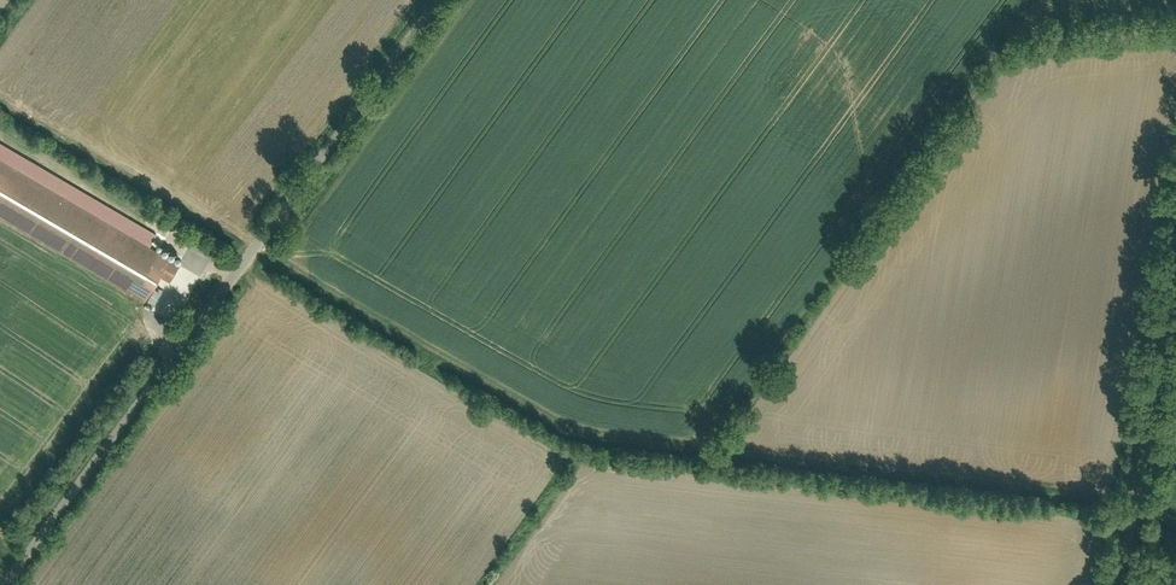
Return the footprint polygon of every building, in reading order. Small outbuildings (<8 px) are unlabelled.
[(169,231),(164,243),(185,253),(191,241),(169,231)]
